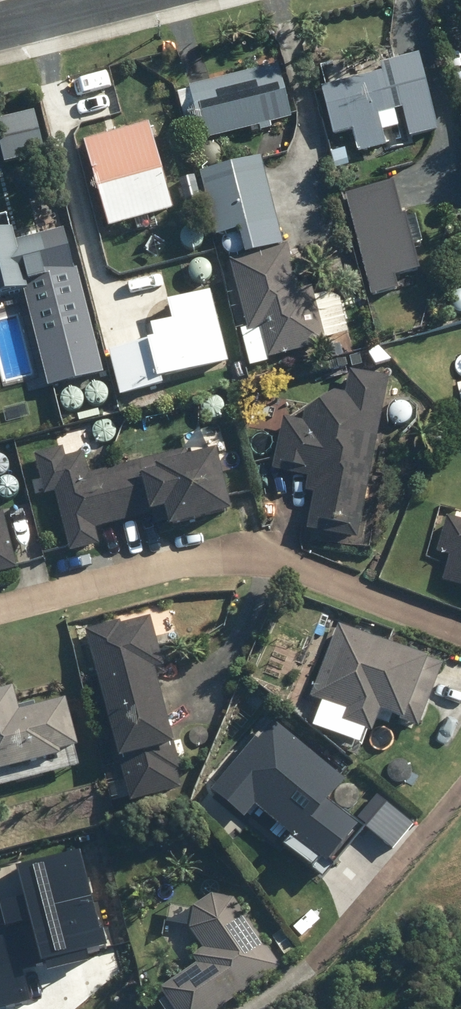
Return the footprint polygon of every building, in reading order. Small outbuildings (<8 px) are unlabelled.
[(276,71),(177,97),(185,127),(196,124),(202,147),(258,132),(260,136),(270,133),(269,129),(290,123),(276,71)] [(391,77),(320,94),(332,141),(350,137),(356,159),(385,152),(381,138),(399,134),(391,103),(397,101),(391,77)] [(417,96),(427,137),(452,131),(442,90),(417,96)] [(5,158),(48,146),(37,106),(0,117),(0,140),(5,158)] [(64,186),(81,243),(172,217),(147,130),(83,149),(91,178),(64,186)] [(200,179),(216,242),(275,227),(259,163),(200,179)] [(392,178),(344,191),(371,293),(400,286),(396,270),(415,264),(392,178)] [(21,288),(46,388),(109,373),(70,219),(20,231),(14,208),(0,211),(0,294),(21,288)] [(286,250),(230,264),(248,336),(259,334),(267,364),(325,349),(322,340),(333,337),(330,326),(320,329),(310,293),(298,296),(286,250)] [(109,347),(121,393),(166,381),(166,378),(234,360),(215,286),(169,298),(174,320),(152,326),(154,335),(109,347)] [(361,357),(347,361),(351,373),(366,368),(361,357)] [(356,549),(387,382),(350,375),(346,398),(334,395),(304,415),(302,426),(282,422),(272,475),(307,482),(304,497),(313,499),(305,539),(356,549)] [(185,456),(87,480),(82,459),(63,464),(61,454),(33,461),(43,502),(54,499),(68,558),(97,552),(94,535),(147,522),(149,525),(163,522),(167,540),(229,525),(214,463),(188,469),(185,456)] [(16,576),(0,517),(0,580),(16,576)] [(460,594),(460,526),(448,522),(436,559),(449,563),(440,588),(460,594)] [(90,637),(136,814),(187,800),(182,781),(185,780),(180,759),(182,758),(163,682),(170,680),(155,623),(124,631),(124,628),(90,637)] [(424,734),(446,671),(339,634),(314,707),(352,720),(348,733),(380,744),(387,724),(412,733),(413,730),(424,734)] [(68,770),(67,766),(85,761),(72,709),(26,722),(18,693),(4,698),(0,685),(0,788),(68,770)] [(328,801),(346,779),(276,723),(259,743),(257,741),(216,792),(247,817),(257,806),(332,865),(362,828),(328,801)] [(129,850),(138,852),(139,845),(130,844),(129,850)] [(34,999),(25,964),(103,944),(79,848),(18,864),(20,871),(0,876),(0,887),(11,929),(0,931),(0,1008),(34,999)] [(284,970),(235,903),(213,900),(196,912),(193,935),(207,954),(195,963),(201,970),(164,996),(174,1008),(231,1008),(284,970)]
